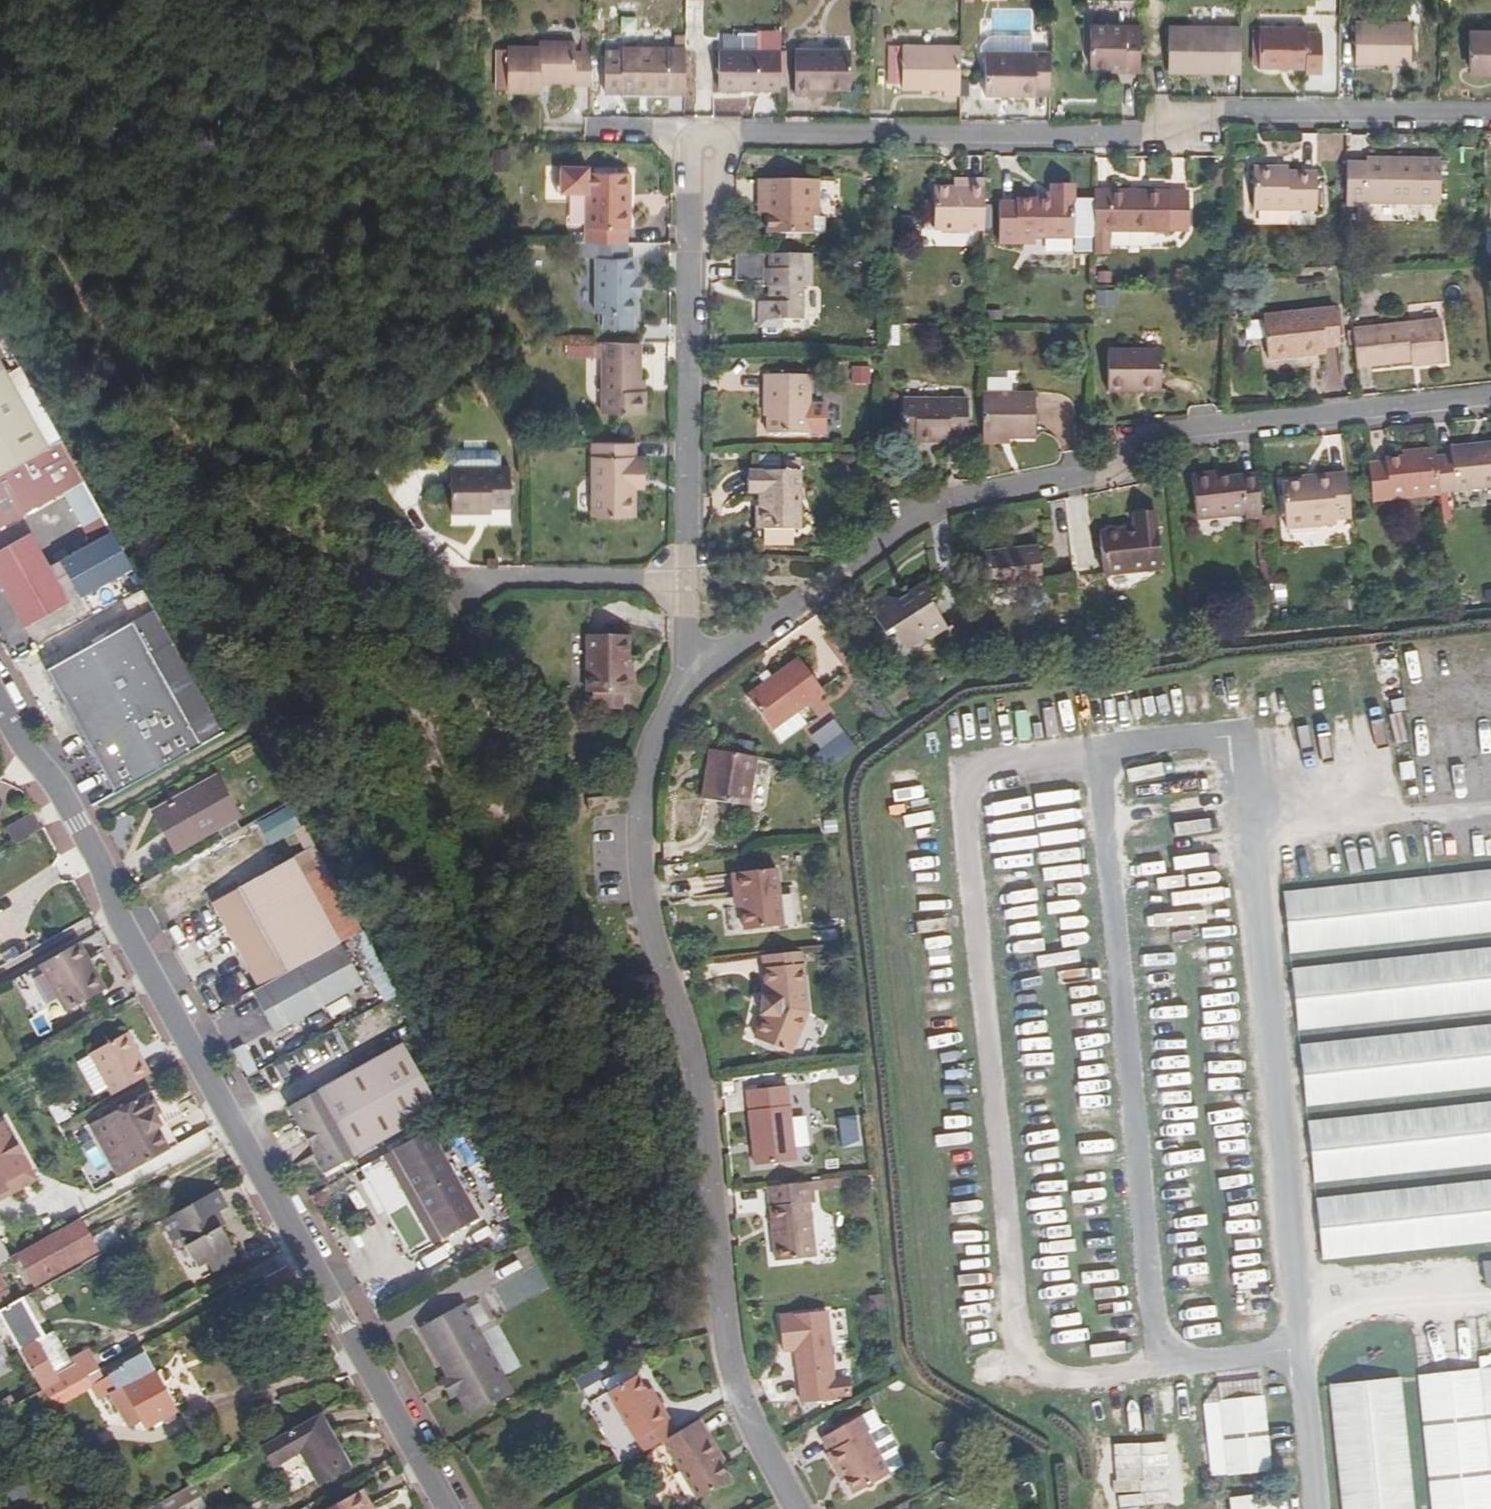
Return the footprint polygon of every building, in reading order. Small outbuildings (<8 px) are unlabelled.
[(1355,63),(1412,63),(1413,23),(1356,22),(1355,63)] [(1141,72),(1141,28),(1092,27),(1090,67),(1112,67),(1124,68),(1126,73),(1141,72)] [(1206,66),(1226,65),(1226,27),(1169,27),(1169,72),(1206,73),(1206,66)] [(1261,27),(1261,67),(1306,68),(1307,73),(1322,73),(1322,28),(1261,27)] [(1470,69),(1488,70),(1487,74),(1490,74),(1490,31),(1471,30),(1470,69)] [(593,87),(592,56),(577,55),(577,43),(540,42),(540,47),(508,47),(508,92),(540,93),(541,83),(575,84),(574,87),(593,87)] [(961,96),(961,47),(903,46),(902,89),(944,90),(945,96),(961,96)] [(686,88),(686,48),(624,47),(624,51),(607,51),(607,94),(670,94),(670,88),(686,88)] [(781,89),(781,51),(718,50),(718,90),(781,89)] [(814,87),(828,89),(851,88),(852,50),(797,51),(796,93),(814,94),(814,87)] [(1051,97),(1051,53),(988,52),(987,87),(1035,88),(1035,97),(1051,97)] [(1369,165),(1349,165),(1347,207),(1369,206),(1369,204),(1441,204),(1441,160),(1408,159),(1408,166),(1369,165)] [(588,244),(628,245),(628,228),(628,193),(633,194),(632,174),(589,172),(589,168),(559,168),(558,194),(589,194),(588,244)] [(1317,174),(1290,173),(1277,173),(1278,168),(1254,168),(1253,211),(1317,212),(1317,174)] [(759,180),(759,198),(769,198),(769,213),(769,234),(823,235),(823,218),(818,217),(817,180),(759,180)] [(935,231),(986,231),(985,181),(969,181),(969,190),(954,190),(935,190),(935,231)] [(954,181),(954,190),(969,190),(969,181),(954,181)] [(1052,192),(1052,196),(1052,201),(1037,201),(1017,200),(1017,204),(1000,203),(1000,244),(1027,244),(1027,238),(1037,238),(1073,239),(1073,192),(1052,192)] [(1109,193),(1096,192),(1095,230),(1170,232),(1170,229),(1190,229),(1190,196),(1170,196),(1170,193),(1143,193),(1139,196),(1110,197),(1109,193)] [(769,198),(759,198),(759,213),(769,213),(769,198)] [(588,244),(579,244),(579,259),(596,260),(595,312),(604,312),(604,327),(624,328),(624,319),(631,312),(634,313),(638,313),(637,307),(638,296),(637,277),(635,276),(634,259),(633,258),(628,258),(628,245),(588,244)] [(813,288),(813,255),(773,256),(773,270),(762,269),(763,256),(738,255),(737,282),(763,282),(764,287),(772,288),(772,302),(762,302),(761,320),(801,320),(801,288),(813,288)] [(773,270),(773,256),(763,256),(762,269),(773,270)] [(812,320),(813,288),(801,288),(801,320),(812,320)] [(624,319),(624,328),(634,328),(634,314),(634,313),(631,312),(624,319)] [(1270,358),(1326,354),(1325,346),(1341,345),(1337,319),(1266,325),(1270,358)] [(1442,322),(1353,331),(1357,367),(1411,362),(1410,358),(1421,357),(1445,354),(1442,322)] [(630,344),(592,344),(592,357),(603,358),(602,413),(644,413),(644,392),(639,392),(639,375),(634,375),(633,358),(630,358),(630,344)] [(1108,392),(1161,393),(1161,351),(1108,351),(1108,392)] [(8,378),(0,364),(0,383),(8,378)] [(810,435),(810,376),(766,376),(765,412),(769,413),(768,435),(810,435)] [(0,383),(0,478),(48,450),(25,407),(8,378),(0,383)] [(983,439),(1009,440),(1036,440),(1036,394),(983,394),(983,439)] [(916,451),(939,450),(939,446),(951,446),(967,446),(968,401),(904,400),(903,443),(916,443),(916,451)] [(1436,458),(1440,492),(1490,487),(1490,443),(1451,447),(1452,456),(1436,458)] [(61,444),(48,450),(0,478),(0,486),(19,519),(66,494),(84,484),(61,444)] [(636,455),(636,444),(591,444),(592,516),(636,516),(636,488),(636,480),(645,480),(644,456),(639,456),(636,455)] [(1429,495),(1440,494),(1440,492),(1436,458),(1435,449),(1418,450),(1419,457),(1403,458),(1386,460),(1386,462),(1370,464),(1374,501),(1429,495)] [(453,513),(480,513),(480,508),(492,508),(493,508),(510,508),(510,469),(453,469),(453,513)] [(760,530),(802,529),(802,471),(755,471),(755,493),(763,494),(764,507),(760,507),(760,530)] [(1261,518),(1257,477),(1222,480),(1213,480),(1213,475),(1201,477),(1206,518),(1246,515),(1246,519),(1261,518)] [(1352,518),(1348,478),(1345,475),(1318,478),(1318,481),(1316,483),(1304,483),(1284,484),(1288,529),(1335,525),(1335,520),(1349,519),(1352,518)] [(645,488),(645,480),(636,480),(636,488),(645,488)] [(102,515),(84,484),(66,494),(84,525),(102,515)] [(19,519),(0,486),(0,529),(19,519)] [(0,572),(0,578),(27,627),(66,606),(59,593),(73,585),(80,598),(131,569),(102,515),(84,525),(95,546),(47,572),(36,552),(0,572)] [(1106,576),(1161,571),(1156,521),(1136,523),(1136,533),(1101,536),(1106,576)] [(36,552),(28,537),(0,551),(0,572),(36,552)] [(997,553),(1001,589),(1054,583),(1051,546),(997,553)] [(940,607),(927,586),(900,600),(883,597),(869,607),(887,635),(896,629),(910,650),(927,639),(931,641),(948,629),(938,610),(940,607)] [(43,669),(73,723),(184,663),(153,609),(107,633),(43,669)] [(588,694),(592,694),(624,694),(633,694),(633,673),(629,672),(628,636),(588,636),(588,694)] [(797,713),(824,693),(799,659),(747,697),(781,744),(805,726),(797,713)] [(184,663),(73,723),(113,795),(223,735),(184,663)] [(624,694),(592,694),(592,710),(624,710),(624,694)] [(755,759),(709,751),(701,799),(748,806),(755,759)] [(152,814),(163,834),(176,828),(185,845),(236,817),(215,780),(152,814)] [(324,865),(289,803),(281,808),(316,870),(324,865)] [(39,829),(32,813),(7,827),(14,842),(39,829)] [(176,828),(163,834),(173,852),(185,845),(176,828)] [(213,904),(260,987),(339,943),(303,880),(302,877),(292,859),(213,904)] [(325,868),(324,865),(316,870),(302,877),(303,880),(325,868)] [(361,931),(325,868),(303,880),(339,943),(361,931)] [(742,895),(743,906),(745,932),(783,928),(778,872),(733,876),(734,896),(742,895)] [(1290,953),(1490,932),(1490,872),(1285,894),(1290,953)] [(735,907),(743,906),(742,895),(734,896),(735,907)] [(77,942),(39,963),(64,1008),(102,986),(77,942)] [(360,982),(339,943),(260,987),(251,992),(273,1031),(360,982)] [(1297,1030),(1490,1009),(1490,949),(1291,970),(1297,1030)] [(802,954),(765,957),(766,971),(803,967),(802,954)] [(803,967),(766,971),(769,999),(764,998),(761,1016),(766,1017),(755,1041),(790,1056),(807,1014),(803,968),(803,967)] [(1306,1106),(1442,1091),(1490,1086),(1490,1026),(1300,1047),(1306,1106)] [(89,1054),(113,1095),(150,1075),(126,1034),(89,1054)] [(338,1139),(312,1153),(323,1173),(437,1112),(401,1045),(287,1107),(298,1126),(324,1112),(338,1139)] [(757,1167),(794,1163),(787,1090),(746,1094),(755,1166),(757,1167)] [(132,1172),(168,1153),(155,1128),(150,1118),(154,1116),(158,1114),(148,1094),(103,1119),(132,1172)] [(1313,1183),(1490,1164),(1490,1103),(1307,1123),(1313,1183)] [(298,1127),(312,1153),(338,1139),(324,1112),(298,1126),(298,1127)] [(150,1118),(155,1128),(159,1126),(154,1116),(150,1118)] [(39,1179),(8,1121),(0,1125),(0,1200),(39,1179)] [(429,1131),(359,1170),(394,1233),(463,1194),(429,1131)] [(1321,1262),(1490,1244),(1490,1182),(1315,1201),(1321,1262)] [(814,1205),(813,1184),(767,1189),(777,1264),(816,1259),(810,1205),(814,1205)] [(217,1191),(162,1221),(171,1238),(179,1234),(186,1248),(195,1263),(206,1261),(210,1267),(233,1254),(219,1227),(214,1215),(220,1211),(226,1208),(217,1191)] [(463,1194),(394,1233),(408,1258),(478,1220),(463,1194)] [(226,1223),(220,1211),(214,1215),(219,1227),(226,1223)] [(78,1217),(7,1253),(11,1260),(17,1257),(30,1281),(71,1259),(66,1250),(89,1238),(78,1217)] [(179,1234),(171,1238),(178,1252),(186,1248),(179,1234)] [(66,1250),(71,1259),(94,1248),(89,1238),(66,1250)] [(233,1254),(210,1267),(213,1274),(237,1261),(234,1254),(233,1254)] [(272,1291),(295,1280),(287,1267),(264,1279),(272,1291)] [(85,1375),(76,1361),(61,1369),(20,1297),(0,1309),(0,1320),(39,1388),(44,1396),(85,1375)] [(419,1331),(442,1370),(485,1346),(463,1306),(419,1331)] [(805,1399),(835,1396),(834,1394),(854,1392),(852,1371),(832,1373),(826,1313),(780,1317),(783,1352),(800,1351),(805,1399)] [(485,1346),(442,1370),(446,1378),(456,1397),(469,1420),(512,1396),(513,1394),(485,1346)] [(107,1373),(109,1376),(115,1387),(109,1390),(127,1424),(141,1417),(145,1426),(162,1417),(165,1422),(174,1416),(172,1411),(175,1409),(141,1351),(122,1362),(122,1366),(107,1373)] [(102,1378),(97,1369),(85,1375),(90,1385),(93,1389),(98,1387),(96,1382),(102,1378)] [(1421,1376),(1434,1508),(1490,1508),(1490,1370),(1421,1376)] [(70,1442),(80,1437),(59,1401),(90,1385),(85,1375),(44,1396),(47,1401),(63,1431),(70,1442)] [(109,1376),(102,1378),(96,1382),(98,1387),(93,1389),(97,1396),(109,1390),(115,1387),(109,1376)] [(456,1397),(446,1378),(440,1382),(440,1383),(450,1401),(456,1397)] [(1402,1379),(1331,1385),(1343,1508),(1415,1508),(1404,1402),(1402,1379)] [(612,1398),(645,1458),(668,1446),(677,1441),(670,1429),(673,1426),(660,1402),(654,1406),(650,1399),(640,1382),(612,1398)] [(18,1416),(47,1401),(44,1396),(39,1388),(11,1403),(18,1416)] [(657,1396),(650,1399),(654,1406),(660,1402),(657,1396)] [(1262,1399),(1220,1404),(1227,1474),(1271,1469),(1262,1399)] [(1227,1474),(1220,1404),(1206,1405),(1213,1475),(1227,1474)] [(905,1466),(897,1451),(899,1445),(888,1424),(883,1425),(875,1410),(860,1418),(823,1438),(831,1453),(828,1455),(836,1470),(839,1469),(854,1495),(887,1476),(905,1466)] [(349,1469),(320,1417),(263,1449),(275,1468),(302,1453),(321,1485),(349,1469)] [(70,1442),(78,1458),(110,1441),(102,1425),(80,1437),(70,1442)] [(677,1441),(668,1446),(699,1498),(727,1482),(718,1465),(713,1459),(713,1455),(717,1453),(702,1427),(677,1441)] [(713,1459),(718,1465),(722,1462),(717,1453),(713,1455),(713,1459)] [(362,1493),(335,1508),(370,1508),(362,1493)]
